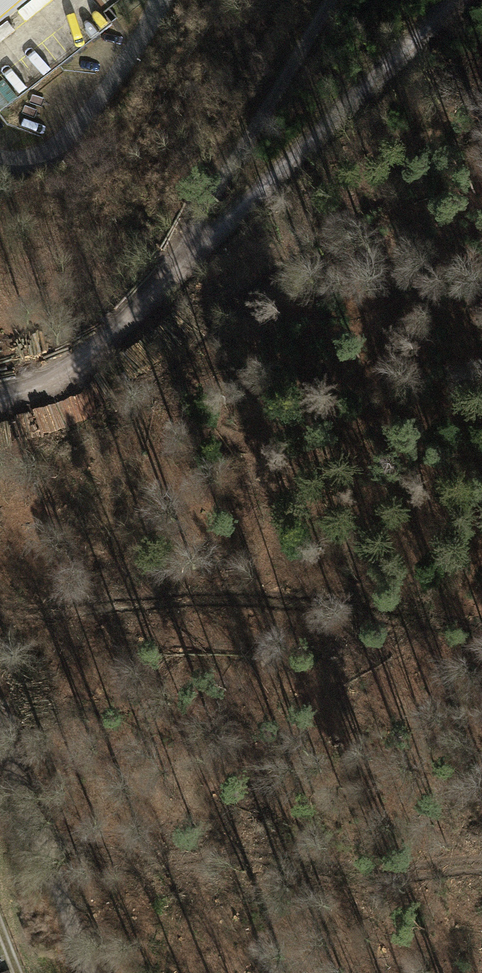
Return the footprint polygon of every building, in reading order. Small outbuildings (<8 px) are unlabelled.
[(29,0),(0,0),(0,23),(29,0)]
